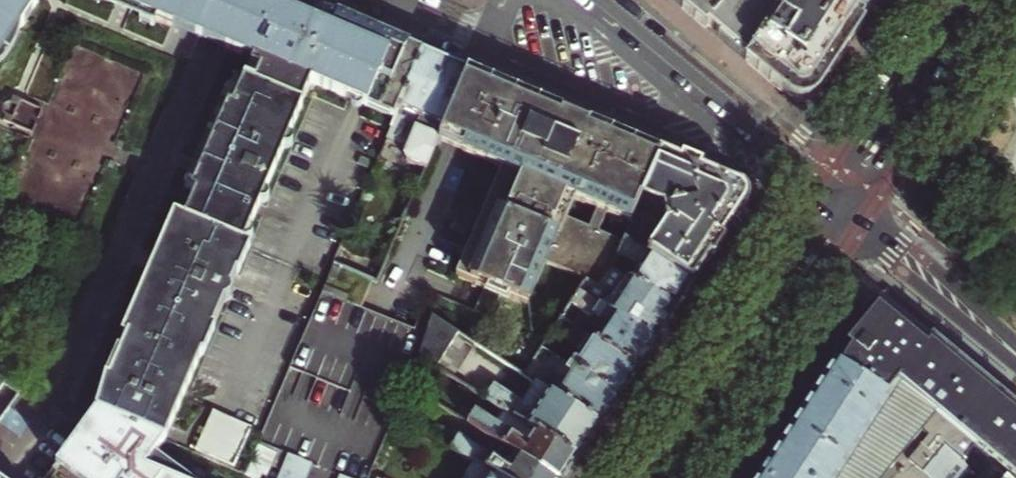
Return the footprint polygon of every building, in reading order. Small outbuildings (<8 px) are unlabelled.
[(13,27),(17,30),(36,2),(32,0),(0,0),(0,45),(13,27)] [(423,54),(419,52),(399,43),(341,18),(326,12),(322,11),(317,11),(313,12),(309,13),(307,12),(304,19),(297,16),(299,13),(293,10),(288,8),(287,12),(280,9),(283,0),(210,0),(198,30),(230,43),(226,51),(255,64),(252,69),(259,72),(253,87),(246,84),(234,110),(230,109),(223,126),(206,164),(192,196),(197,198),(187,221),(177,216),(125,337),(131,339),(98,415),(158,440),(197,351),(198,352),(210,325),(208,325),(220,297),(224,294),(227,289),(226,281),(231,269),(233,270),(245,244),(233,239),(234,236),(240,224),(250,199),(256,187),(275,143),(280,132),(301,83),(303,78),(342,95),(353,100),(396,118),(423,54)] [(144,15),(159,22),(173,28),(176,21),(198,30),(210,0),(109,0),(144,15)] [(673,1),(733,51),(746,61),(776,8),(782,0),(672,0),(673,1)] [(776,8),(746,61),(790,97),(793,100),(797,101),(801,102),(804,101),(807,101),(810,99),(812,97),(815,94),(832,69),(851,39),(863,21),(831,0),(782,0),(776,8)] [(863,21),(877,0),(831,0),(863,21)] [(156,28),(159,22),(144,15),(141,22),(156,28)] [(194,37),(198,30),(176,21),(173,28),(194,37)] [(17,30),(13,27),(0,45),(0,55),(17,30)] [(194,37),(226,51),(230,43),(198,30),(194,37)] [(448,64),(423,54),(396,118),(393,124),(415,133),(407,152),(409,157),(429,165),(439,142),(467,73),(448,64)] [(252,69),(246,84),(253,87),(259,72),(252,69)] [(484,292),(507,302),(525,310),(544,267),(586,285),(588,282),(599,265),(614,271),(619,258),(627,240),(645,198),(663,157),(561,112),(490,83),(467,73),(439,142),(500,169),(452,279),(484,292)] [(234,110),(246,84),(244,83),(239,87),(234,91),(230,96),(227,101),(224,105),(224,106),(216,123),(223,126),(230,109),(234,110)] [(351,102),(353,100),(342,95),(342,99),(343,102),(345,103),(348,103),(351,102)] [(31,133),(42,110),(10,96),(8,101),(5,101),(3,103),(2,104),(0,106),(0,107),(0,112),(0,113),(1,114),(2,115),(0,120),(31,133)] [(282,133),(280,132),(275,143),(279,142),(281,141),(283,138),(283,136),(282,133)] [(651,255),(694,284),(710,259),(714,262),(726,243),(722,240),(731,226),(738,214),(743,207),(737,188),(730,185),(704,174),(706,170),(683,160),(681,164),(663,157),(645,198),(674,210),(672,213),(673,227),(675,228),(670,235),(666,232),(651,255)] [(192,196),(206,164),(201,162),(186,194),(192,196)] [(731,181),(730,185),(737,188),(743,207),(738,214),(743,217),(748,208),(749,206),(750,202),(750,199),(750,196),(748,192),(746,189),(743,186),(741,185),(731,181)] [(257,189),(256,187),(250,199),(254,199),(257,197),(259,194),(259,192),(257,189)] [(241,225),(240,224),(234,236),(239,236),(241,234),(243,231),(243,229),(241,225)] [(88,249),(97,253),(101,243),(93,239),(88,249)] [(634,284),(675,312),(685,297),(694,284),(651,255),(627,240),(619,258),(625,262),(629,257),(644,268),(634,284)] [(338,260),(262,444),(283,452),(277,467),(286,471),(283,477),(375,477),(379,468),(401,417),(406,401),(412,382),(421,358),(432,324),(421,319),(419,325),(367,302),(378,275),(338,260)] [(584,297),(655,343),(665,328),(675,312),(634,284),(617,272),(614,271),(599,265),(588,282),(592,285),(584,297)] [(584,335),(591,339),(638,370),(645,359),(655,343),(584,297),(592,285),(588,282),(586,285),(572,306),(594,320),(584,335)] [(504,308),(507,302),(484,292),(481,298),(504,308)] [(959,466),(971,452),(1003,477),(1015,477),(1015,413),(931,342),(928,346),(877,304),(867,317),(863,314),(854,325),(844,336),(848,339),(847,341),(855,348),(847,359),(842,367),(836,363),(760,477),(969,477),(970,476),(959,466)] [(434,317),(432,324),(421,358),(453,378),(476,344),(434,317)] [(544,349),(568,364),(571,359),(566,356),(564,348),(551,339),(544,349)] [(591,339),(572,367),(620,398),(629,384),(638,370),(591,339)] [(567,389),(560,399),(602,426),(610,413),(620,398),(572,367),(568,364),(544,349),(537,360),(550,368),(560,367),(565,370),(560,377),(561,386),(567,389)] [(22,392),(0,377),(0,422),(22,392)] [(486,399),(524,424),(537,433),(579,460),(591,442),(602,426),(560,399),(555,396),(537,384),(524,404),(495,385),(486,399)] [(555,396),(560,399),(567,389),(561,386),(555,396)] [(469,425),(475,415),(462,406),(456,408),(452,414),(469,425)] [(147,455),(158,440),(98,415),(95,414),(48,477),(179,477),(147,455)] [(214,414),(197,455),(232,470),(250,429),(214,414)] [(475,415),(469,425),(503,447),(520,458),(551,477),(568,477),(571,472),(579,460),(537,433),(527,448),(514,440),(475,415)] [(527,448),(537,433),(524,424),(514,440),(527,448)] [(520,458),(511,472),(494,461),(458,438),(451,449),(479,467),(496,477),(551,477),(520,458)] [(511,472),(520,458),(503,447),(494,461),(511,472)] [(472,477),(496,477),(479,467),(472,477)]
